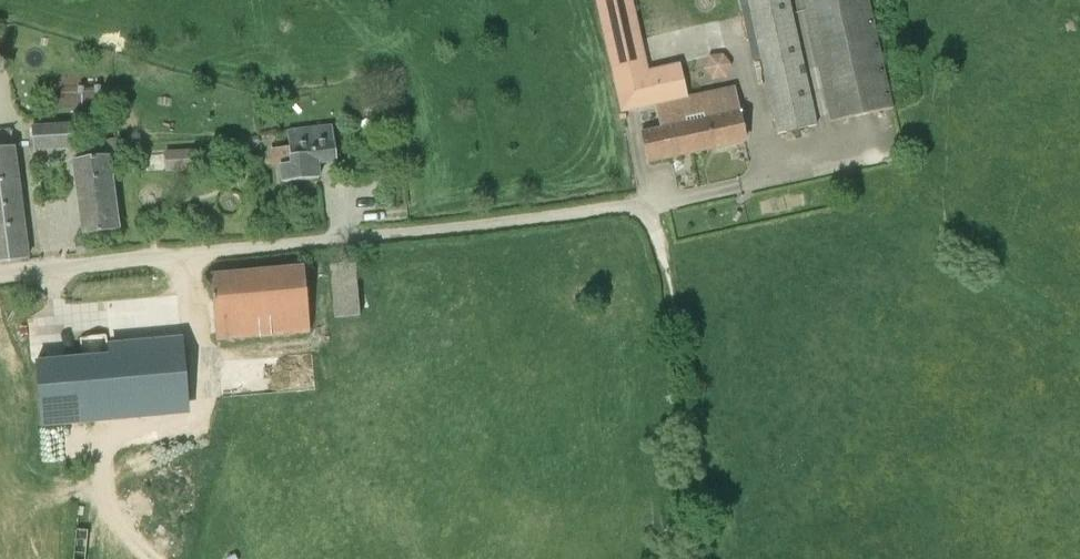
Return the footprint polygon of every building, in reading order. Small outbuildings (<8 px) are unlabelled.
[(596,1),(622,114),(638,110),(659,106),(678,102),(687,100),(679,66),(652,72),(648,73),(632,0),(601,0),(596,1)] [(812,104),(788,0),(747,0),(778,134),(816,125),(812,104)] [(888,87),(869,0),(804,0),(832,122),(893,108),(888,87)] [(736,68),(728,46),(708,52),(716,75),(736,68)] [(733,90),(687,100),(678,102),(690,153),(744,141),(733,90)] [(690,153),(678,102),(659,106),(664,130),(641,136),(647,162),(690,153)] [(114,104),(114,117),(123,116),(123,104),(114,104)] [(34,150),(74,148),(73,123),(32,125),(34,150)] [(336,160),(334,138),(332,123),(287,129),(289,146),(269,148),(271,168),(280,167),(282,183),(319,179),(317,162),(336,160)] [(20,208),(9,130),(0,131),(0,263),(27,259),(22,223),(14,224),(12,209),(20,208)] [(111,157),(122,156),(120,137),(86,142),(88,159),(74,161),(84,235),(121,231),(111,157)] [(169,166),(189,166),(189,144),(169,144),(169,166)] [(359,170),(358,181),(375,182),(376,171),(359,170)] [(98,251),(97,239),(75,242),(77,255),(78,255),(78,254),(98,251)] [(360,316),(357,285),(355,263),(331,265),(336,318),(360,316)] [(310,333),(306,290),(304,268),(211,276),(217,341),(310,333)] [(109,353),(106,335),(80,339),(83,357),(109,353)] [(114,355),(116,404),(188,401),(186,351),(114,355)] [(90,423),(85,358),(35,362),(41,428),(90,423)]
